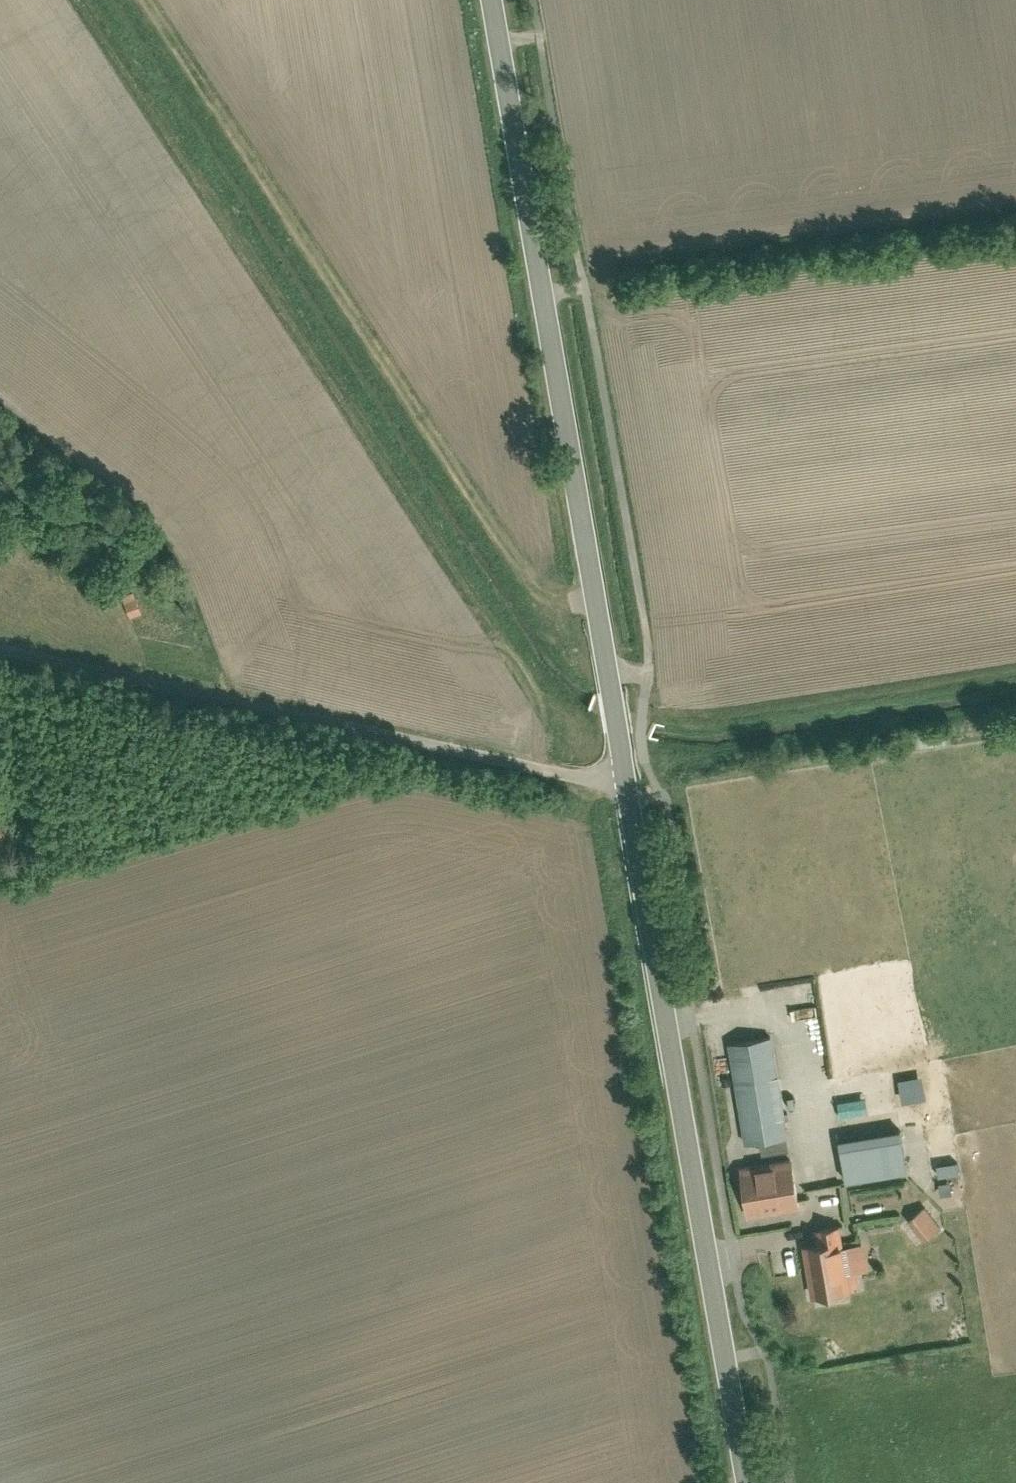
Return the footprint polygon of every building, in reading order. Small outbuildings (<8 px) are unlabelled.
[(134,592),(124,596),(131,614),(141,610),(134,592)] [(11,845),(0,812),(0,849),(11,845)] [(774,1037),(733,1044),(749,1142),(764,1139),(791,1135),(774,1037)] [(906,1169),(900,1131),(843,1140),(849,1178),(906,1169)] [(764,1139),(767,1152),(793,1147),(791,1135),(764,1139)] [(798,1207),(790,1163),(742,1171),(749,1216),(798,1207)] [(927,1207),(911,1221),(928,1240),(944,1226),(927,1207)] [(845,1245),(841,1223),(821,1227),(824,1243),(807,1246),(815,1292),(859,1285),(856,1271),(871,1268),(867,1241),(845,1245)]
